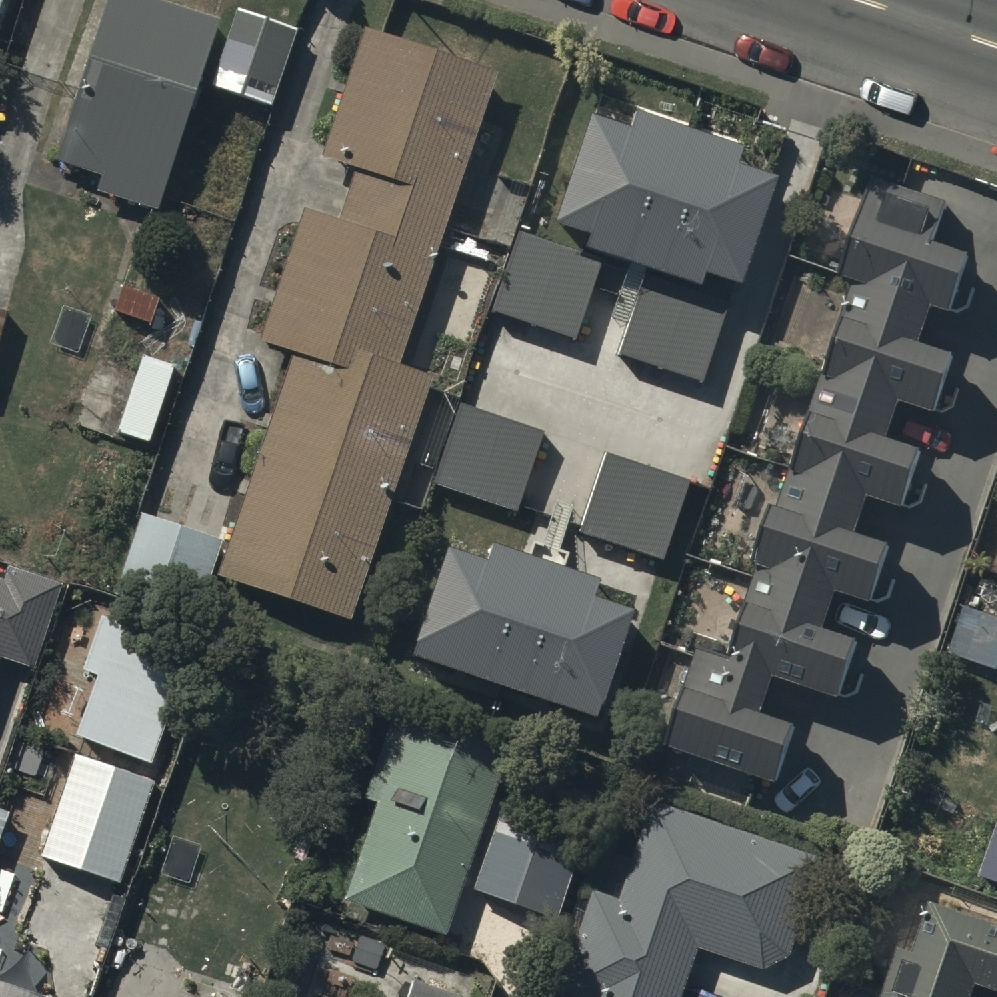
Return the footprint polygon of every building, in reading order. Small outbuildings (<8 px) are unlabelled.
[(188,0),(97,0),(51,146),(96,160),(91,177),(151,196),(212,7),(188,0)] [(236,0),(232,0),(206,73),(264,94),(291,20),(236,0)] [(401,376),(493,82),(493,80),(365,36),(320,168),(355,180),(338,230),(304,218),(258,353),(292,364),(217,588),(347,632),(430,385),(401,376)] [(736,129),(733,128),(632,94),(624,118),(585,105),(553,201),(643,234),(610,325),(616,327),(613,336),(647,348),(650,339),(693,355),(723,263),(732,266),(764,167),(727,155),(736,129)] [(732,666),(699,654),(683,698),(690,700),(670,758),(780,796),(799,742),(765,730),(778,691),(840,712),(859,657),(828,647),(843,606),(875,617),(894,563),(858,551),(873,509),(906,521),(924,468),(888,455),(901,418),(934,429),(954,373),(922,362),(935,325),(952,331),(971,275),(930,260),(945,216),(879,192),(844,292),(856,296),(778,521),(772,519),(754,573),(758,574),(743,618),(748,619),(732,666)] [(596,261),(514,230),(487,308),(567,335),(596,261)] [(539,423),(453,395),(428,474),(514,502),(539,423)] [(682,468),(597,441),(572,520),(657,547),(682,468)] [(141,521),(141,522),(114,605),(192,630),(219,547),(141,521)] [(586,561),(482,525),(474,550),(436,537),(402,635),(583,698),(617,599),(577,585),(586,561)] [(7,561),(3,573),(0,572),(0,660),(1,658),(35,670),(65,580),(7,561)] [(196,648),(103,614),(82,670),(98,675),(76,735),(154,763),(196,648)] [(462,734),(398,712),(395,711),(362,807),(377,812),(343,908),(445,944),(509,762),(459,745),(462,734)] [(154,786),(75,761),(41,864),(120,890),(154,786)] [(822,865),(655,810),(623,908),(596,899),(564,996),(689,996),(701,957),(761,975),(787,967),(825,867),(822,865)] [(499,820),(499,821),(473,898),(558,927),(584,848),(499,820)] [(980,883),(996,889),(996,835),(980,883)] [(931,916),(917,964),(901,959),(889,996),(979,996),(980,996),(982,996),(996,996),(996,939),(931,916)] [(50,951),(8,935),(0,965),(0,996),(51,996),(50,951)] [(415,989),(413,996),(442,996),(415,989)]
